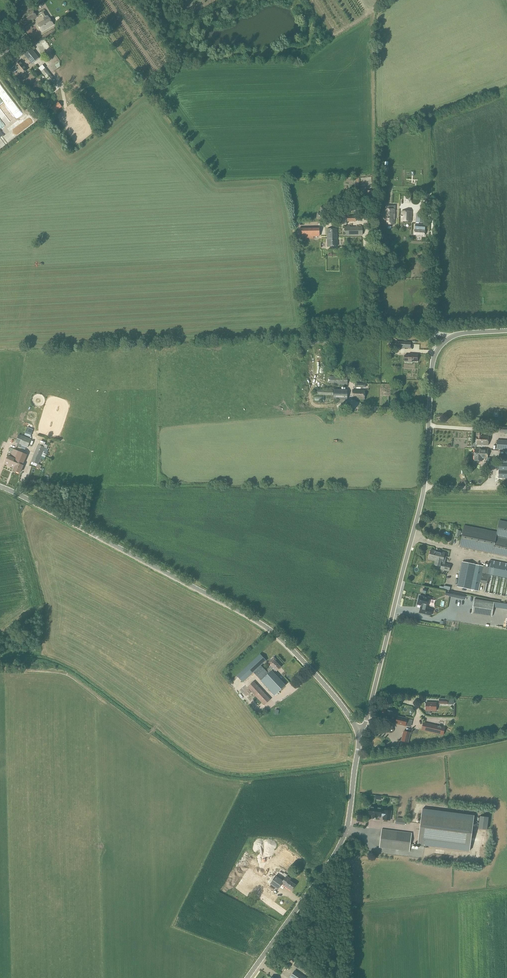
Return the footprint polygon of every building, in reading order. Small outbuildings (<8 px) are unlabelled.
[(37,18),(38,17),(32,9),(19,18),(25,26),(33,21),(34,22),(38,19),(37,18)] [(53,25),(49,18),(47,19),(46,17),(48,15),(46,12),(42,14),(44,17),(43,18),(44,20),(45,19),(45,20),(38,25),(42,32),(53,25)] [(32,64),(38,59),(28,47),(22,51),(32,64)] [(21,61),(14,66),(21,75),(28,69),(21,61)] [(8,63),(3,66),(10,76),(15,73),(8,63)] [(50,83),(55,80),(46,68),(41,72),(50,83)] [(55,113),(62,107),(58,102),(51,108),(55,113)] [(395,210),(385,209),(385,224),(394,224),(395,210)] [(402,211),(401,221),(411,222),(412,212),(402,211)] [(416,214),(416,222),(425,223),(425,214),(416,214)] [(415,235),(424,236),(425,225),(415,224),(415,235)] [(362,227),(345,227),(345,235),(363,235),(362,227)] [(328,246),(338,246),(337,229),(327,229),(328,246)] [(411,342),(390,341),(389,349),(396,350),(396,348),(411,349),(411,342)] [(409,355),(405,355),(404,363),(412,363),(412,362),(417,362),(418,355),(409,354),(409,355)] [(348,373),(329,373),(329,384),(348,385),(348,373)] [(347,400),(348,390),(334,389),(334,390),(315,390),(314,395),(334,396),(334,400),(338,400),(338,403),(345,404),(345,400),(347,400)] [(365,390),(353,390),(352,399),(364,399),(365,390)] [(31,437),(34,430),(28,427),(25,435),(31,437)] [(488,445),(488,436),(482,436),(482,432),(477,432),(476,444),(488,445)] [(28,448),(31,439),(19,434),(16,443),(18,444),(17,446),(20,447),(20,448),(25,450),(26,447),(28,448)] [(497,440),(496,449),(506,450),(506,447),(506,441),(497,440)] [(45,456),(42,455),(43,453),(47,454),(49,449),(47,448),(48,446),(45,444),(46,442),(41,441),(39,445),(38,445),(31,461),(38,464),(41,459),(44,460),(45,456)] [(15,459),(18,451),(13,449),(10,457),(8,456),(5,464),(13,467),(13,466),(15,463),(15,462),(13,462),(15,459)] [(474,461),(475,461),(475,462),(475,463),(476,463),(478,463),(479,463),(479,462),(479,461),(482,461),(482,458),(487,458),(487,450),(475,449),(475,458),(474,461)] [(15,462),(15,463),(17,464),(14,470),(20,473),(23,466),(27,455),(18,451),(15,459),(13,462),(15,462)] [(499,455),(499,478),(506,478),(506,455),(499,455)] [(506,557),(506,522),(500,520),(497,532),(464,526),(460,547),(506,557)] [(443,562),(445,553),(437,551),(437,552),(431,550),(429,559),(436,561),(435,565),(441,566),(442,562),(443,562)] [(486,585),(484,593),(506,597),(506,564),(491,560),(489,568),(488,575),(486,585)] [(479,591),(484,566),(462,562),(457,587),(479,591)] [(450,597),(465,600),(466,594),(451,591),(450,597)] [(419,596),(417,604),(425,606),(425,608),(424,608),(423,614),(431,616),(433,610),(427,608),(428,607),(430,598),(426,597),(426,598),(419,596)] [(490,616),(492,602),(474,600),(472,614),(490,616)] [(277,671),(281,667),(280,666),(281,665),(274,657),(269,662),(272,665),(271,666),(266,671),(261,666),(267,661),(260,654),(237,676),(243,683),(254,673),(261,681),(274,695),(275,696),(286,686),(273,673),(276,670),(277,671)] [(254,681),(247,687),(264,706),(271,699),(254,681)] [(461,707),(457,706),(456,711),(468,711),(468,700),(461,699),(461,703),(460,703),(460,705),(461,705),(461,707)] [(426,702),(426,710),(436,711),(436,703),(426,702)] [(395,717),(396,712),(384,709),(382,715),(385,716),(384,722),(393,724),(394,722),(396,723),(396,724),(405,726),(407,719),(397,717),(395,717)] [(494,724),(506,724),(506,715),(501,715),(501,722),(494,722),(494,724)] [(445,728),(423,723),(422,730),(443,735),(445,728)] [(408,743),(411,732),(403,731),(401,741),(408,743)] [(370,807),(369,812),(368,811),(368,814),(369,814),(369,816),(372,816),(372,817),(377,817),(380,817),(380,815),(383,816),(383,819),(390,820),(391,811),(384,810),(384,812),(381,812),(381,808),(370,807)] [(474,815),(422,809),(418,844),(424,845),(424,846),(469,851),(474,815)] [(382,829),(379,848),(409,851),(412,833),(382,829)] [(484,854),(471,853),(471,863),(484,864),(484,854)] [(257,858),(249,870),(265,881),(273,868),(257,858)] [(234,867),(231,872),(240,877),(243,872),(234,867)] [(289,888),(292,890),(295,885),(289,881),(290,879),(287,876),(284,881),(276,875),(270,884),(278,889),(282,884),(288,889),(289,888)] [(274,893),(251,879),(245,889),(268,903),(274,893)] [(286,960),(291,964),(294,959),(289,955),(286,960)] [(301,965),(295,962),(293,965),(303,971),(305,968),(300,966),(301,965)] [(295,970),(290,977),(307,977),(295,970)]
